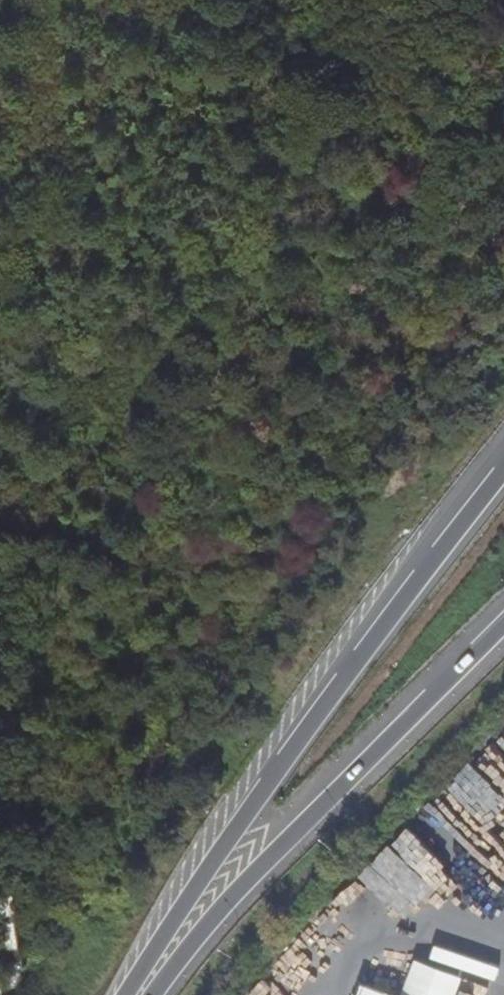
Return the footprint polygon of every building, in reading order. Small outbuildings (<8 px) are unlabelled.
[(358,994),(393,994),(362,984),(358,994)]
